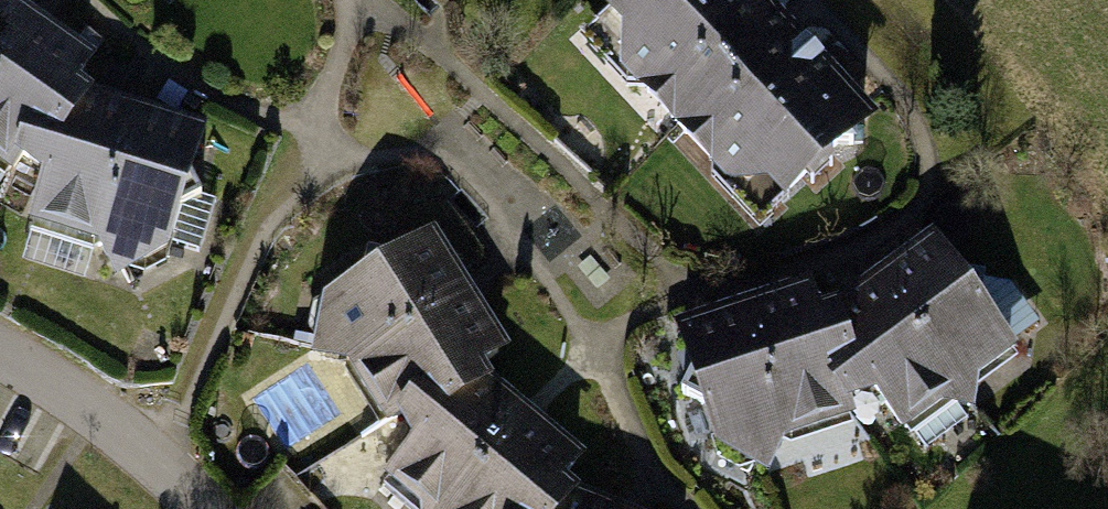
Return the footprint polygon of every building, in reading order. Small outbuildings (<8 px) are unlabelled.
[(600,38),(763,223),(870,129),(756,0),(643,0),(600,38)] [(22,36),(17,3),(3,6),(0,4),(0,67),(22,36)] [(0,67),(0,156),(12,164),(22,151),(33,135),(59,128),(80,101),(66,90),(85,64),(57,45),(56,32),(22,36),(0,67)] [(48,171),(35,216),(99,235),(131,129),(116,101),(102,108),(80,101),(59,128),(33,135),(22,151),(48,171)] [(131,129),(99,235),(164,254),(199,136),(167,127),(162,115),(131,129)] [(424,238),(319,303),(355,360),(449,301),(456,269),(442,266),(424,238)] [(889,295),(955,384),(1009,344),(936,245),(909,264),(896,262),(889,295)] [(873,386),(901,423),(955,384),(889,295),(857,290),(855,304),(836,319),(845,351),(835,376),(841,395),(873,386)] [(749,325),(781,430),(846,411),(841,395),(835,376),(845,351),(836,319),(819,323),(809,293),(777,302),(766,296),(749,325)] [(449,301),(355,360),(390,416),(402,409),(421,397),(447,401),(477,381),(469,367),(495,351),(478,322),(481,310),(449,301)] [(681,333),(717,450),(781,430),(749,325),(720,309),(713,322),(681,333)] [(390,468),(437,508),(443,508),(513,428),(510,395),(495,396),(477,381),(447,401),(421,397),(402,409),(418,435),(390,468)] [(443,508),(554,508),(564,498),(551,486),(572,462),(547,440),(546,427),(513,428),(443,508)] [(600,500),(586,506),(564,498),(554,508),(604,508),(600,500)]
